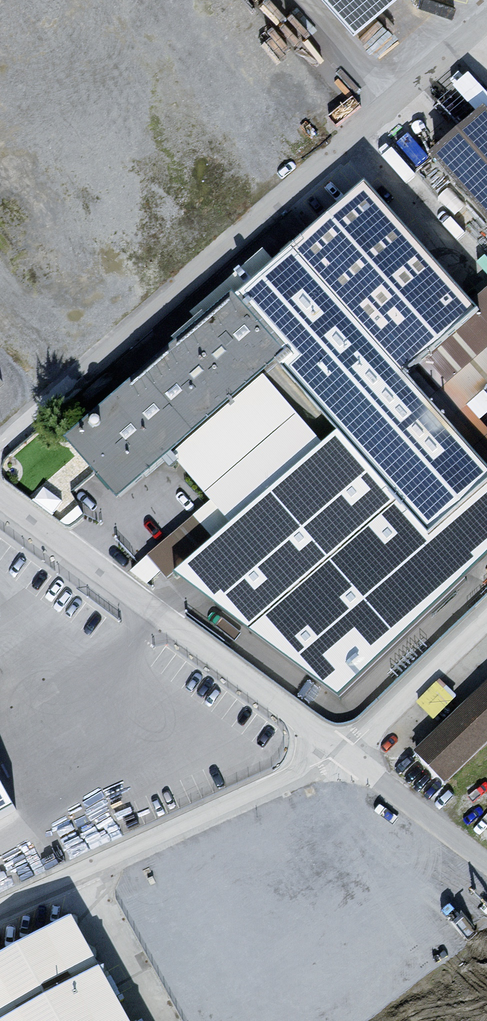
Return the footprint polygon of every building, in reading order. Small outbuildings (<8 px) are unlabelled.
[(352,31),(387,0),(324,0),(352,31)] [(433,158),(486,219),(486,111),(433,158)] [(434,538),(486,491),(486,436),(464,411),(483,395),(486,400),(486,292),(472,305),(368,188),(79,442),(132,502),(283,368),(341,433),(434,538)] [(341,701),(486,562),(486,491),(434,538),(341,433),(176,578),(341,701)] [(149,553),(134,564),(146,578),(160,567),(149,553)] [(436,715),(458,692),(440,675),(418,698),(436,715)] [(420,754),(454,788),(486,755),(486,688),(420,754)] [(32,806),(0,748),(0,823),(32,806)] [(81,927),(0,971),(0,1020),(133,1020),(81,927)]
